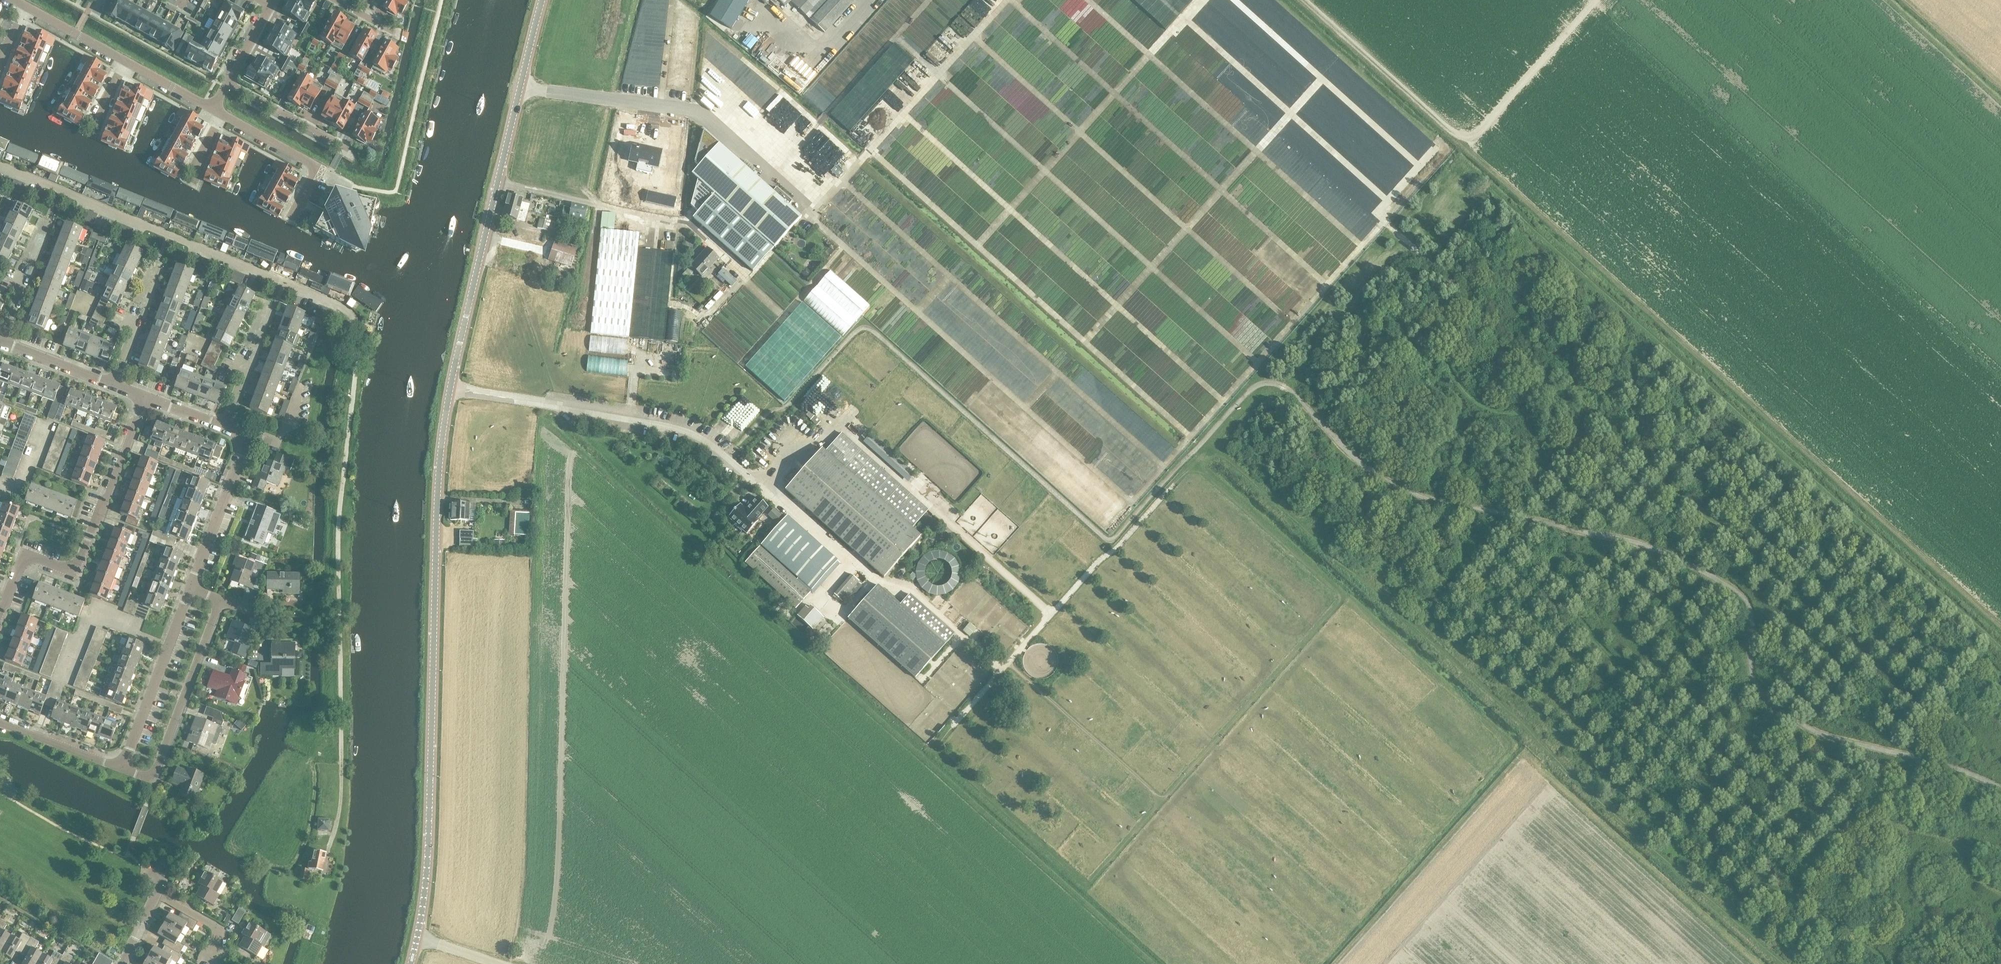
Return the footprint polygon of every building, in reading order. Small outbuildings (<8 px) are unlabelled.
[(116,19),(126,2),(122,0),(113,0),(106,14),(116,20),(116,19)] [(216,10),(220,13),(237,22),(238,23),(244,12),(222,0),(216,10)] [(288,1),(311,14),(309,12),(314,2),(312,1),(312,0),(288,0),(287,1),(288,1)] [(388,11),(387,12),(395,17),(398,13),(401,14),(407,4),(403,2),(404,0),(388,0),(383,9),(388,11)] [(727,10),(738,16),(748,0),(733,0),(727,10)] [(778,1),(785,7),(791,2),(792,3),(793,2),(809,18),(824,33),(855,0),(777,0),(778,1)] [(305,24),(305,23),(305,24),(311,14),(288,1),(285,6),(286,6),(283,12),(305,24)] [(116,19),(126,24),(135,7),(126,2),(116,19)] [(126,24),(135,29),(144,12),(135,7),(126,24)] [(135,29),(144,34),(153,17),(144,12),(135,29)] [(220,13),(215,22),(234,32),(237,26),(236,26),(237,22),(220,13)] [(332,45),(345,21),(345,20),(335,14),(321,39),(332,45)] [(144,34),(154,39),(163,22),(153,17),(144,34)] [(345,21),(332,45),(342,50),(354,28),(352,26),(353,25),(345,21)] [(154,39),(163,44),(172,28),(163,22),(154,39)] [(215,22),(210,31),(227,40),(229,37),(231,38),(234,32),(215,22)] [(310,26),(305,24),(305,23),(305,24),(301,30),(306,33),(310,26)] [(272,30),(270,34),(290,45),(296,35),(276,25),(273,31),(272,30)] [(940,37),(955,49),(964,39),(949,26),(940,37)] [(172,28),(163,44),(162,45),(173,51),(182,33),(172,28)] [(206,29),(201,38),(223,51),(227,45),(225,44),(227,40),(210,31),(206,29)] [(306,33),(301,30),(297,37),(302,39),(306,33)] [(350,56),(361,62),(375,37),(371,35),(372,34),(366,30),(365,31),(364,31),(350,56)] [(22,44),(30,47),(42,52),(45,44),(52,47),(55,39),(37,32),(34,38),(25,34),(22,44)] [(286,57),(287,57),(293,47),(290,45),(270,34),(267,39),(268,39),(265,45),(286,57)] [(201,38),(196,47),(217,59),(218,56),(220,57),(223,51),(201,38)] [(308,50),(313,53),(319,43),(314,40),(308,50)] [(372,68),(384,75),(388,68),(391,70),(397,59),(394,58),(395,55),(394,55),(397,49),(396,48),(397,47),(390,44),(390,45),(386,43),(372,68)] [(184,58),(211,72),(218,59),(217,59),(196,47),(191,45),(184,58)] [(16,58),(24,62),(36,67),(42,52),(30,47),(28,53),(19,49),(16,58)] [(331,68),(332,69),(333,69),(337,71),(345,57),(339,54),(331,68)] [(82,73),(93,80),(101,84),(106,75),(98,71),(101,65),(84,55),(80,62),(86,66),(82,73)] [(291,59),(287,57),(286,57),(283,63),(288,66),(291,59)] [(254,63),(251,67),(274,80),(279,70),(258,58),(255,64),(254,63)] [(309,61),(303,59),(298,68),(303,71),(309,61)] [(10,73),(18,76),(31,82),(36,67),(24,62),(22,67),(13,64),(10,73)] [(288,66),(283,63),(279,70),(289,76),(293,69),(288,66)] [(354,75),(359,78),(365,68),(360,65),(354,75)] [(274,80),(251,67),(249,71),(248,70),(243,78),(251,83),(252,81),(266,89),(272,80),(274,81),(274,80)] [(365,68),(359,78),(357,83),(362,86),(370,71),(365,68)] [(74,87),(86,93),(94,98),(99,89),(91,85),(93,80),(82,73),(74,87)] [(324,83),(330,86),(336,76),(330,73),(324,83)] [(4,87),(12,91),(25,96),(31,82),(18,76),(16,82),(7,78),(4,87)] [(299,106),(313,81),(312,81),(302,76),(288,101),(299,106)] [(336,76),(330,86),(335,89),(341,79),(336,76)] [(313,81),(299,106),(307,110),(307,109),(310,110),(323,87),(313,81)] [(120,98),(128,101),(140,106),(144,98),(150,101),(153,94),(135,86),(132,92),(124,89),(120,98)] [(67,101),(85,111),(86,112),(91,103),(83,98),(86,93),(74,87),(67,101)] [(12,91),(10,96),(2,93),(0,96),(0,103),(5,105),(4,106),(11,110),(12,108),(19,111),(25,96),(12,91)] [(369,95),(363,105),(369,108),(377,94),(372,91),(369,95)] [(358,102),(363,105),(369,95),(364,92),(358,102)] [(324,119),(331,124),(345,99),(335,94),(322,117),(324,118),(324,119)] [(345,99),(331,124),(342,130),(355,105),(345,100),(346,99),(345,99)] [(85,111),(67,101),(59,115),(65,118),(64,119),(71,123),(72,122),(78,126),(83,117),(82,116),(85,111)] [(114,112),(122,116),(135,121),(140,106),(128,101),(126,107),(118,103),(114,112)] [(182,118),(177,126),(190,133),(198,137),(203,129),(195,124),(198,118),(181,109),(177,116),(182,118)] [(353,136),(357,139),(357,140),(365,145),(367,140),(371,142),(376,132),(373,130),(379,118),(367,111),(353,136)] [(108,127),(116,131),(128,135),(135,121),(122,116),(120,121),(112,118),(108,127)] [(177,126),(170,140),(182,147),(190,151),(195,142),(187,138),(190,133),(177,126)] [(697,179),(690,205),(698,212),(693,218),(753,271),(774,247),(801,217),(788,205),(792,201),(776,188),(773,192),(734,157),(703,129),(694,162),(698,166),(692,173),(697,179)] [(128,135),(116,131),(114,136),(106,132),(102,142),(109,145),(108,146),(116,149),(117,148),(123,151),(127,141),(126,141),(128,135)] [(5,154),(9,144),(0,139),(0,152),(5,154)] [(217,151),(225,155),(237,160),(240,152),(247,154),(250,147),(232,139),(229,146),(220,142),(217,151)] [(170,140),(162,154),(175,161),(183,165),(188,156),(180,152),(182,147),(170,140)] [(11,145),(6,154),(13,157),(12,159),(35,168),(39,157),(11,145)] [(632,148),(629,161),(637,163),(636,171),(652,174),(653,166),(657,167),(658,166),(665,168),(668,154),(661,153),(661,151),(639,146),(639,149),(636,149),(632,148)] [(175,161),(162,154),(155,168),(161,171),(161,173),(168,177),(168,175),(175,179),(180,170),(172,166),(175,161)] [(211,166),(219,169),(231,174),(237,160),(225,155),(223,160),(214,157),(211,166)] [(59,168),(39,159),(37,167),(56,175),(59,168)] [(273,179),(285,185),(293,190),(298,181),(290,177),(293,171),(276,161),(272,168),(277,171),(273,179)] [(89,179),(62,168),(59,176),(85,188),(89,179)] [(231,174),(219,169),(217,175),(208,171),(205,180),(212,183),(211,185),(218,188),(219,186),(225,189),(231,174)] [(90,178),(86,188),(97,192),(95,195),(109,201),(110,198),(115,199),(119,189),(90,178)] [(265,192),(277,199),(285,204),(290,195),(282,190),(285,185),(273,179),(265,192)] [(10,189),(16,192),(20,182),(14,180),(10,189)] [(20,182),(16,192),(21,194),(25,185),(20,182)] [(324,214),(316,229),(315,230),(355,252),(366,248),(376,203),(346,196),(347,192),(339,191),(340,186),(327,192),(331,194),(327,201),(330,203),(324,214)] [(119,191),(115,200),(118,201),(117,204),(137,212),(138,210),(140,210),(143,201),(119,191)] [(277,199),(265,192),(257,206),(264,210),(263,211),(268,214),(270,215),(271,214),(278,218),(283,209),(275,204),(277,199)] [(648,192),(646,201),(673,208),(675,198),(648,192)] [(509,195),(506,206),(526,211),(528,212),(530,205),(521,202),(522,198),(509,195)] [(145,201),(141,210),(169,223),(170,222),(174,213),(145,201)] [(10,213),(27,221),(32,210),(16,202),(10,213)] [(587,207),(572,204),(568,218),(584,222),(587,207)] [(506,206),(503,217),(525,223),(528,212),(526,211),(506,206)] [(82,220),(88,222),(92,213),(86,210),(82,220)] [(600,229),(601,229),(614,231),(615,214),(602,212),(600,229)] [(27,221),(10,213),(5,224),(22,232),(27,221)] [(92,213),(88,222),(94,224),(98,215),(92,213)] [(176,214),(172,223),(177,225),(177,227),(193,233),(193,231),(196,232),(199,224),(176,214)] [(548,231),(551,221),(540,218),(537,228),(548,231)] [(61,234),(78,241),(83,229),(65,222),(61,234)] [(17,243),(22,232),(5,224),(0,234),(0,235),(17,243)] [(201,224),(198,233),(206,236),(204,240),(214,245),(216,240),(224,243),(227,234),(201,224)] [(118,234),(124,237),(128,227),(122,225),(118,234)] [(128,227),(124,237),(129,239),(133,230),(128,227)] [(639,233),(614,231),(601,229),(590,333),(629,337),(664,339),(672,253),(637,250),(639,233)] [(97,240),(99,235),(92,232),(90,237),(97,240)] [(229,233),(225,243),(246,252),(250,242),(229,233)] [(56,246),(74,253),(78,241),(61,234),(56,246)] [(11,254),(17,243),(0,235),(0,248),(11,254)] [(105,243),(107,238),(99,235),(97,240),(105,243)] [(571,268),(577,248),(554,240),(548,260),(571,268)] [(144,252),(127,244),(121,256),(138,264),(144,252)] [(250,244),(247,252),(275,263),(278,254),(250,244)] [(52,257),(69,264),(74,253),(56,246),(52,257)] [(1,262),(6,265),(11,254),(0,248),(0,262),(1,262)] [(84,255),(90,258),(93,250),(87,248),(84,255)] [(702,277),(719,259),(707,248),(690,266),(695,270),(702,277)] [(92,257),(98,259),(100,251),(95,249),(92,257)] [(280,254),(275,267),(287,272),(288,270),(298,274),(302,264),(280,254)] [(90,258),(84,255),(81,263),(87,266),(90,258)] [(121,256),(116,267),(133,274),(138,264),(121,256)] [(194,266),(199,268),(203,258),(198,256),(194,266)] [(69,264),(52,257),(48,268),(65,275),(69,264)] [(98,259),(92,257),(89,265),(95,267),(98,259)] [(203,258),(199,268),(205,270),(209,261),(203,258)] [(172,276),(190,283),(194,271),(177,264),(172,276)] [(111,277),(128,285),(133,274),(116,267),(111,277)] [(731,286),(737,279),(723,267),(717,274),(731,286)] [(44,280),(61,286),(65,275),(48,268),(44,280)] [(302,268),(299,275),(323,286),(326,279),(302,268)] [(830,269),(803,300),(843,334),(870,304),(830,269)] [(76,278),(82,280),(84,272),(79,270),(76,278)] [(230,280),(235,283),(239,273),(234,271),(230,280)] [(87,272),(84,278),(84,279),(89,281),(92,274),(87,272)] [(239,273),(235,283),(241,285),(245,276),(239,273)] [(209,282),(211,277),(203,274),(201,279),(209,282)] [(168,287),(185,294),(190,283),(172,276),(168,287)] [(128,285),(111,277),(106,288),(122,296),(128,285)] [(211,277),(209,282),(210,282),(208,288),(213,290),(216,285),(217,285),(219,280),(211,277)] [(82,280),(76,278),(73,286),(79,288),(82,280)] [(91,282),(89,281),(84,279),(79,290),(87,293),(91,282)] [(329,279),(326,286),(351,295),(354,287),(329,279)] [(40,291),(57,297),(61,286),(44,280),(40,291)] [(233,297),(250,305),(255,294),(238,286),(233,297)] [(359,286),(353,296),(377,313),(384,303),(359,286)] [(164,298),(181,305),(185,294),(168,287),(164,298)] [(122,296),(106,288),(101,299),(113,304),(117,307),(122,296)] [(204,299),(209,301),(213,290),(208,288),(204,299)] [(196,297),(201,299),(204,292),(199,290),(196,297)] [(35,302),(53,308),(57,297),(40,291),(35,302)] [(67,300),(73,302),(75,295),(70,293),(67,300)] [(201,299),(196,297),(193,305),(198,307),(201,299)] [(228,308),(244,316),(250,305),(233,297),(228,308)] [(181,305),(164,298),(160,310),(177,316),(181,305)] [(101,299),(99,304),(110,309),(113,304),(101,299)] [(73,302),(67,300),(64,308),(70,310),(73,302)] [(53,308),(35,302),(31,313),(48,319),(53,308)] [(99,304),(98,305),(96,309),(108,314),(110,309),(99,304)] [(315,315),(320,317),(324,308),(319,305),(315,315)] [(283,318),(302,325),(306,313),(287,306),(283,318)] [(223,319),(239,327),(244,316),(228,308),(223,319)] [(320,317),(326,320),(330,311),(330,310),(324,308),(320,317)] [(96,309),(94,314),(105,319),(108,314),(96,309)] [(668,339),(679,340),(681,309),(669,309),(668,339)] [(155,321),(173,327),(177,316),(160,310),(155,321)] [(330,311),(326,320),(326,321),(331,323),(335,313),(330,311)] [(187,320),(193,322),(195,314),(190,312),(187,320)] [(48,319),(31,313),(27,324),(44,330),(48,319)] [(103,324),(103,323),(105,319),(94,314),(91,319),(99,322),(103,324)] [(62,315),(59,323),(64,325),(67,317),(62,315)] [(279,329),(297,336),(302,325),(283,318),(279,329)] [(217,330),(234,338),(239,327),(223,319),(217,330)] [(193,322),(187,320),(185,328),(190,330),(193,322)] [(151,332),(168,339),(173,327),(155,321),(151,332)] [(99,322),(97,327),(104,330),(106,326),(103,324),(99,322)] [(115,336),(117,331),(109,327),(107,332),(115,336)] [(69,328),(63,346),(74,350),(80,332),(69,328)] [(275,340),(293,347),(297,336),(279,329),(275,340)] [(234,338),(217,330),(212,341),(224,346),(229,349),(234,338)] [(80,332),(74,350),(85,354),(92,337),(80,332)] [(147,343),(164,350),(168,339),(151,332),(147,343)] [(179,343),(184,345),(187,337),(182,335),(179,343)] [(625,352),(626,336),(590,335),(589,350),(625,352)] [(92,337),(85,354),(96,358),(103,341),(92,337)] [(312,341),(307,339),(304,347),(309,349),(312,341)] [(270,351),(289,358),(293,347),(275,340),(270,351)] [(109,363),(115,345),(103,341),(96,358),(109,363)] [(210,346),(222,351),(224,346),(212,341),(210,346)] [(143,354),(160,361),(164,350),(147,343),(143,354)] [(210,346),(207,351),(219,356),(222,351),(210,346)] [(207,351),(205,356),(217,361),(219,356),(207,351)] [(266,363),(285,370),(289,358),(270,351),(266,363)] [(160,361),(143,354),(138,366),(156,373),(160,361)] [(214,366),(217,361),(205,356),(203,361),(210,364),(214,366)] [(627,373),(627,359),(588,356),(587,371),(627,373)] [(170,365),(175,367),(178,359),(173,357),(170,365)] [(197,364),(204,367),(208,369),(210,364),(203,361),(199,359),(197,364)] [(14,369),(6,366),(6,364),(0,362),(0,381),(9,384),(14,369)] [(285,370),(266,363),(262,374),(280,381),(285,370)] [(214,366),(210,364),(208,369),(215,372),(218,368),(214,366)] [(14,369),(9,384),(20,388),(26,373),(14,369)] [(226,378),(228,373),(221,369),(218,374),(226,378)] [(181,370),(174,388),(185,392),(192,374),(181,370)] [(31,393),(37,378),(26,373),(20,388),(31,393)] [(192,374),(185,392),(196,396),(203,378),(192,374)] [(280,381),(262,374),(258,385),(276,392),(280,381)] [(37,378),(31,393),(43,397),(48,382),(37,378)] [(208,401),(215,382),(203,378),(196,396),(208,401)] [(48,382),(43,397),(53,401),(47,417),(54,419),(62,397),(65,388),(48,382)] [(220,405),(227,387),(215,382),(208,401),(220,405)] [(258,385),(253,396),(272,403),(276,392),(258,385)] [(62,397),(54,419),(60,422),(66,406),(77,410),(82,395),(71,390),(68,399),(62,397)] [(82,395),(77,410),(88,414),(94,399),(82,395)] [(272,403),(253,396),(249,408),(268,415),(272,403)] [(15,402),(4,398),(2,403),(13,407),(15,402)] [(94,399),(88,414),(99,418),(105,403),(94,399)] [(15,402),(13,407),(25,411),(26,406),(15,402)] [(105,403),(99,418),(111,423),(116,407),(105,403)] [(0,405),(0,419),(0,418),(3,412),(9,414),(11,409),(0,405)] [(36,415),(37,411),(26,406),(25,411),(36,415)] [(20,426),(31,430),(36,418),(25,414),(20,426)] [(71,426),(82,430),(84,425),(72,421),(71,426)] [(163,444),(169,427),(157,423),(151,439),(163,444)] [(59,424),(57,429),(68,434),(71,428),(59,424)] [(95,430),(95,429),(84,425),(82,430),(93,434),(95,430)] [(15,438),(27,442),(31,430),(20,426),(15,438)] [(107,432),(96,427),(95,429),(95,430),(93,434),(105,439),(107,432)] [(169,427),(163,444),(174,448),(181,432),(169,427)] [(57,429),(55,435),(66,439),(68,434),(57,429)] [(77,431),(77,430),(72,429),(68,441),(73,443),(75,437),(76,437),(77,435),(81,435),(82,433),(77,431)] [(181,432),(174,448),(186,453),(193,436),(181,432)] [(822,448),(786,490),(885,577),(921,536),(912,528),(928,510),(841,433),(825,451),(822,448)] [(55,435),(53,441),(64,445),(66,439),(55,435)] [(89,435),(84,447),(100,453),(105,441),(89,435)] [(193,436),(186,453),(198,457),(204,440),(193,436)] [(11,450),(22,454),(27,442),(15,438),(11,450)] [(204,440),(198,457),(210,462),(213,455),(219,457),(222,448),(216,446),(216,445),(204,440)] [(53,441),(51,446),(62,450),(64,445),(53,441)] [(70,449),(72,443),(73,443),(68,441),(64,452),(68,454),(70,449)] [(51,446),(48,452),(60,456),(62,450),(51,446)] [(84,447),(80,458),(96,464),(100,453),(84,447)] [(147,449),(144,456),(157,460),(158,455),(159,453),(147,449)] [(271,449),(268,459),(273,460),(277,450),(271,449)] [(7,461),(18,466),(22,454),(11,450),(7,461)] [(46,457),(58,462),(60,456),(48,452),(46,457)] [(64,465),(68,454),(64,452),(59,463),(64,465)] [(291,469),(294,459),(277,453),(273,462),(269,460),(266,467),(261,464),(252,486),(263,490),(266,482),(278,486),(285,467),(291,469)] [(170,460),(158,455),(157,460),(168,464),(170,460)] [(44,463),(56,467),(58,462),(46,457),(44,463)] [(158,463),(142,457),(137,469),(153,475),(158,463)] [(80,458),(76,470),(92,476),(96,464),(80,458)] [(170,460),(168,464),(180,469),(182,464),(170,460)] [(18,466),(7,461),(2,473),(14,477),(18,466)] [(56,467),(44,463),(42,469),(54,473),(56,467)] [(60,476),(64,465),(59,463),(55,474),(60,476)] [(182,464),(180,469),(192,473),(194,469),(193,469),(182,464)] [(207,471),(201,469),(194,466),(193,469),(194,469),(192,473),(204,478),(207,471)] [(170,467),(165,480),(170,481),(174,469),(170,467)] [(133,480),(149,486),(153,475),(137,469),(133,480)] [(72,481),(87,487),(92,476),(76,470),(72,481)] [(171,482),(176,484),(181,472),(176,470),(171,482)] [(209,482),(192,476),(188,488),(204,494),(209,482)] [(129,491),(145,497),(149,486),(133,480),(129,491)] [(165,480),(161,491),(165,492),(170,481),(165,480)] [(167,494),(172,495),(176,484),(171,482),(167,494)] [(77,517),(82,504),(31,484),(25,501),(71,518),(72,516),(77,517)] [(183,500),(200,506),(204,494),(188,488),(183,500)] [(125,502),(141,508),(145,497),(129,491),(125,502)] [(161,491),(157,502),(161,503),(165,492),(161,491)] [(163,506),(167,507),(172,495),(167,494),(163,506)] [(739,504),(728,517),(746,534),(758,521),(756,519),(768,507),(757,497),(746,510),(739,504)] [(179,512),(195,518),(200,506),(183,500),(179,512)] [(0,512),(0,514),(15,520),(20,508),(4,502),(0,512)] [(125,522),(137,526),(139,520),(136,519),(141,508),(125,502),(120,514),(127,516),(125,522)] [(157,502),(152,513),(157,515),(161,503),(157,502)] [(467,520),(468,510),(475,511),(475,503),(468,503),(468,504),(452,503),(451,519),(467,520)] [(167,507),(163,506),(158,517),(163,519),(167,507)] [(250,525),(245,538),(251,540),(250,542),(252,542),(253,540),(263,544),(268,532),(273,534),(280,515),(275,513),(275,512),(257,506),(257,507),(258,507),(256,513),(255,513),(252,521),(253,522),(251,525),(250,525)] [(778,524),(783,517),(774,509),(769,515),(778,524)] [(174,524),(191,530),(195,518),(179,512),(174,524)] [(148,524),(153,525),(157,515),(152,513),(148,524)] [(515,535),(529,536),(530,514),(516,513),(515,535)] [(11,531),(15,520),(0,514),(0,527),(11,531)] [(811,592),(812,590),(838,561),(787,515),(761,545),(759,545),(744,562),(796,609),(811,592)] [(312,528),(314,521),(307,519),(305,526),(312,528)] [(136,528),(125,524),(123,530),(115,527),(111,539),(127,545),(131,533),(134,534),(136,528)] [(151,535),(173,543),(175,537),(186,542),(191,530),(174,524),(170,535),(154,529),(151,535)] [(7,543),(11,531),(0,527),(0,540),(7,543)] [(472,538),(472,531),(460,530),(459,537),(472,538)] [(161,559),(177,565),(182,553),(171,549),(173,543),(151,535),(149,541),(165,547),(161,559)] [(143,538),(139,550),(143,551),(147,540),(143,538)] [(107,550),(123,556),(127,545),(111,539),(107,550)] [(962,557),(922,547),(916,573),(911,572),(910,578),(918,580),(916,587),(953,595),(962,557)] [(102,561),(118,568),(123,556),(107,550),(102,561)] [(139,550),(134,561),(139,562),(143,551),(139,550)] [(140,565),(145,567),(149,554),(145,553),(140,565)] [(236,566),(230,581),(253,589),(257,579),(251,577),(256,564),(255,563),(250,562),(236,556),(232,565),(236,566)] [(156,571),(173,577),(177,565),(161,559),(156,571)] [(98,572),(114,578),(118,568),(102,561),(98,572)] [(134,561),(130,572),(135,574),(139,562),(134,561)] [(145,567),(140,565),(136,576),(141,578),(145,567)] [(173,577),(156,571),(152,583),(168,589),(173,577)] [(94,584),(110,590),(114,578),(98,572),(94,584)] [(130,572),(126,583),(131,584),(135,574),(130,572)] [(289,594),(299,594),(300,574),(267,573),(267,590),(283,591),(283,589),(289,589),(289,594)] [(860,581),(852,574),(835,594),(843,601),(860,581)] [(141,578),(136,576),(131,588),(136,590),(141,578)] [(32,599),(79,617),(85,600),(34,581),(29,595),(33,597),(32,599)] [(126,583),(122,594),(126,596),(131,584),(126,583)] [(148,594),(164,600),(168,589),(152,583),(148,594)] [(110,590),(94,584),(90,595),(106,601),(110,590)] [(901,604),(878,585),(849,618),(917,677),(955,634),(910,594),(901,604)] [(122,594),(117,606),(122,607),(126,596),(122,594)] [(164,600),(148,594),(143,606),(139,604),(134,616),(145,620),(150,609),(160,612),(164,600)] [(127,600),(123,611),(128,614),(133,602),(127,600)] [(128,614),(134,616),(139,604),(133,602),(128,614)] [(811,627),(821,615),(812,607),(809,610),(806,607),(798,617),(811,627)] [(38,621),(22,615),(18,627),(34,633),(38,621)] [(232,652),(245,658),(250,643),(245,641),(250,627),(233,620),(226,639),(235,643),(232,652)] [(970,634),(976,627),(970,622),(964,629),(970,634)] [(50,626),(45,637),(50,639),(54,628),(50,626)] [(14,638),(30,644),(34,633),(18,627),(14,638)] [(91,639),(103,643),(108,631),(96,627),(91,639)] [(54,635),(66,639),(68,633),(56,628),(54,635)] [(52,640),(63,644),(66,639),(54,635),(52,640)] [(45,637),(41,648),(46,650),(50,639),(45,637)] [(30,644),(14,638),(9,649),(25,655),(30,644)] [(87,651),(98,655),(103,643),(91,639),(87,651)] [(123,651),(140,657),(144,645),(128,639),(125,646),(119,643),(117,649),(123,651)] [(50,646),(61,650),(63,644),(52,640),(50,646)] [(271,642),(271,663),(260,663),(260,676),(282,676),(282,664),(295,664),(295,669),(295,642),(271,642)] [(48,651),(59,656),(61,650),(50,646),(48,651)] [(41,648),(37,660),(42,661),(46,650),(41,648)] [(5,661),(21,667),(25,655),(9,649),(5,661)] [(46,657),(57,661),(59,656),(48,651),(46,657)] [(82,663),(94,667),(98,655),(87,651),(82,663)] [(119,662),(136,669),(140,657),(123,651),(120,657),(114,655),(112,661),(118,663),(119,662)] [(43,663),(55,667),(57,661),(46,657),(43,663)] [(37,660),(33,671),(37,673),(42,661),(37,660)] [(119,662),(118,663),(116,669),(110,667),(108,672),(114,675),(114,674),(131,681),(136,669),(119,662)] [(5,663),(2,670),(14,674),(15,672),(16,667),(5,663)] [(41,668),(53,672),(55,667),(43,663),(41,668)] [(78,674),(89,679),(94,667),(82,663),(78,674)] [(244,672),(246,666),(239,663),(237,669),(244,672)] [(27,676),(28,672),(16,667),(15,672),(27,676)] [(53,672),(41,668),(39,673),(51,678),(53,672)] [(244,682),(246,675),(232,670),(230,677),(214,671),(208,686),(217,690),(215,696),(236,704),(244,682)] [(39,681),(40,676),(28,672),(27,676),(39,681)] [(89,679),(78,674),(73,686),(84,690),(89,679)] [(110,686),(127,693),(131,681),(114,674),(114,675),(112,681),(105,679),(103,684),(109,687),(110,686)] [(4,700),(10,684),(12,679),(5,677),(4,681),(0,680),(0,699),(4,700)] [(35,693),(28,709),(40,714),(44,703),(50,705),(58,683),(52,681),(46,697),(35,693)] [(58,683),(50,705),(56,707),(51,718),(64,723),(70,706),(58,702),(64,685),(58,683)] [(10,684),(4,700),(16,705),(22,688),(10,684)] [(99,696),(122,705),(127,693),(110,686),(109,687),(107,693),(101,690),(99,696)] [(22,688),(16,705),(28,709),(35,693),(22,688)] [(86,699),(88,694),(76,690),(74,694),(86,699)] [(88,694),(86,699),(98,703),(99,699),(88,694)] [(98,703),(109,708),(111,703),(99,699),(98,703)] [(121,715),(123,708),(111,703),(109,708),(109,710),(121,715)] [(70,706),(64,723),(75,727),(81,710),(70,706)] [(81,710),(75,727),(87,732),(93,715),(81,710)] [(93,715),(87,732),(99,736),(105,719),(93,715)] [(221,727),(223,721),(213,718),(211,723),(196,717),(187,741),(208,749),(211,742),(216,744),(222,727),(221,727)] [(105,719),(99,736),(111,741),(117,724),(105,719)] [(242,731),(246,726),(241,721),(236,726),(242,731)] [(172,781),(183,785),(180,795),(193,800),(203,774),(189,769),(188,772),(177,768),(172,781)] [(329,831),(330,819),(318,819),(318,830),(329,831)] [(314,851),(312,863),(309,863),(308,868),(322,870),(325,854),(314,851)] [(307,880),(309,870),(301,868),(299,878),(307,880)] [(205,872),(203,875),(198,883),(201,885),(196,895),(213,905),(219,894),(216,893),(223,882),(205,872)] [(238,924),(246,911),(239,907),(232,920),(238,924)] [(198,922),(180,912),(178,917),(170,913),(163,924),(181,934),(186,926),(193,930),(198,922)] [(11,935),(3,931),(7,924),(0,919),(0,952),(1,953),(11,935)] [(239,946),(256,956),(262,945),(260,944),(266,932),(249,922),(242,934),(245,936),(239,946)] [(181,934),(163,924),(157,934),(165,939),(162,944),(165,945),(179,954),(180,953),(184,945),(177,941),(181,934)] [(21,954),(31,937),(23,932),(18,940),(11,935),(1,953),(11,959),(16,951),(21,954)] [(43,954),(35,949),(39,942),(31,937),(21,954),(26,957),(22,963),(37,963),(43,954)] [(172,960),(177,963),(182,955),(180,953),(179,954),(165,945),(162,950),(154,946),(148,957),(160,963),(170,963),(172,960)] [(37,963),(58,963),(63,956),(62,955),(54,951),(50,958),(43,954),(37,963)] [(73,957),(64,952),(62,955),(63,956),(58,963),(69,963),(73,957)] [(99,953),(96,959),(105,963),(112,963),(113,961),(99,953)]
